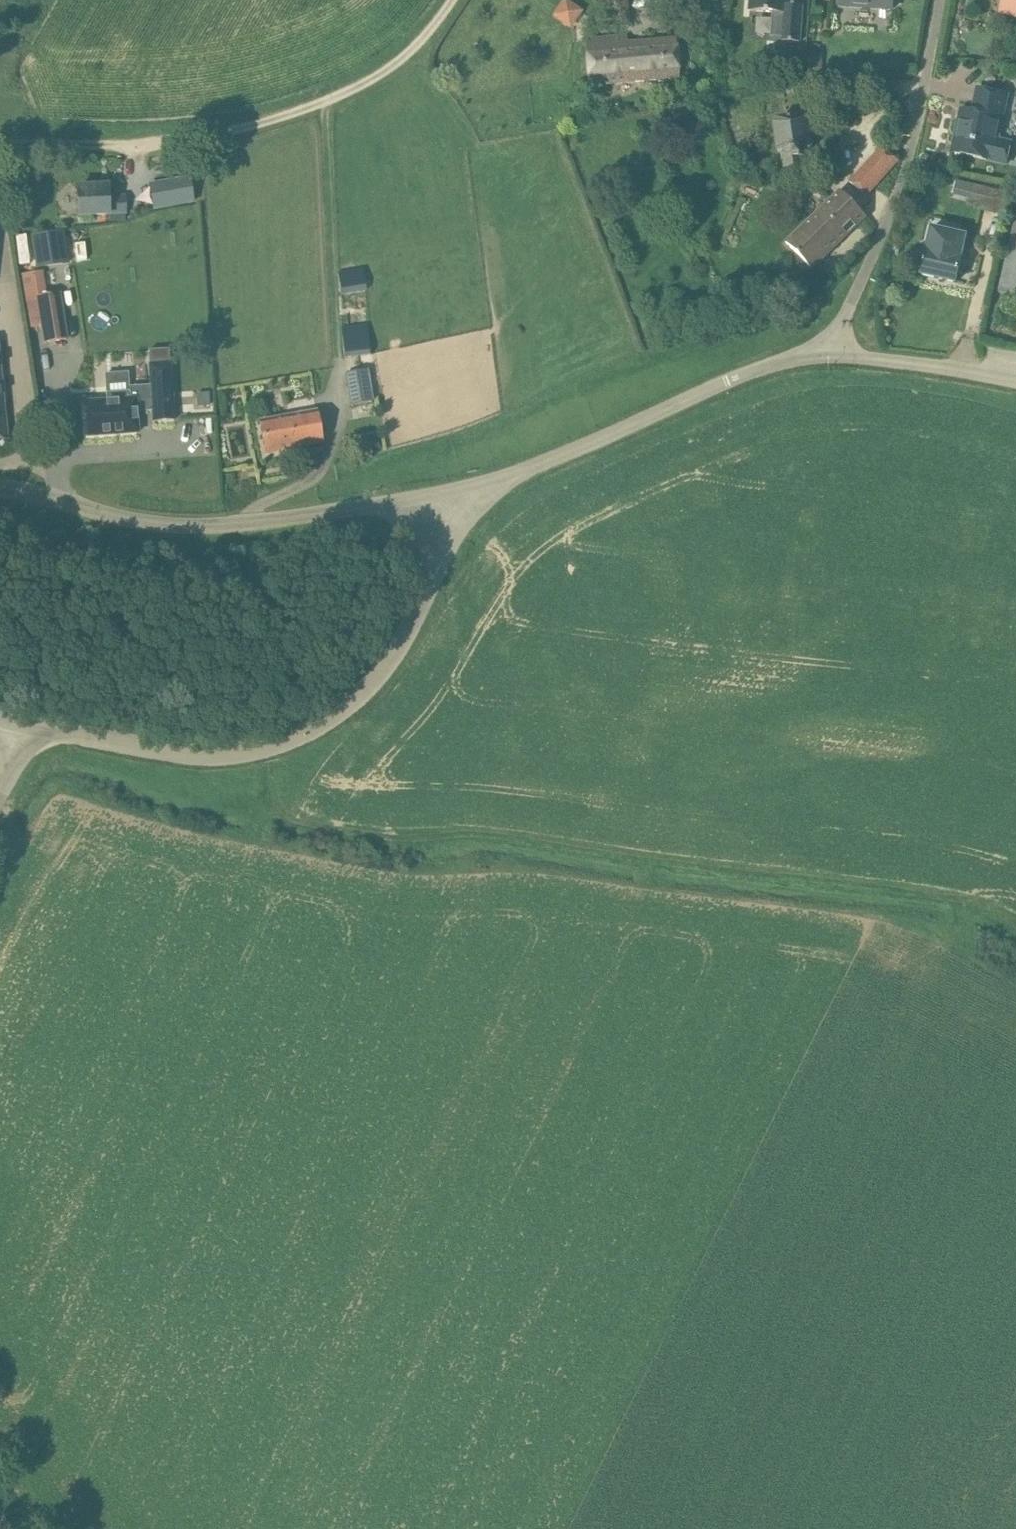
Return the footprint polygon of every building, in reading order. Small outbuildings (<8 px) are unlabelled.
[(569,27),(581,9),(567,0),(563,0),(552,16),(569,27)] [(750,11),(775,12),(774,18),(784,19),(783,41),(800,42),(803,5),(787,4),(787,0),(751,0),(750,11)] [(839,3),(839,4),(853,5),(874,7),(892,8),(893,0),(840,0),(839,3)] [(680,77),(676,38),(628,42),(627,36),(585,40),(589,84),(605,82),(605,84),(680,77)] [(784,48),(783,66),(800,67),(801,49),(784,48)] [(823,74),(824,56),(809,56),(808,73),(823,74)] [(987,160),(987,159),(1006,164),(1010,148),(991,144),(996,118),(1002,119),(1007,95),(982,89),(977,113),(961,109),(952,152),(987,160)] [(782,153),(785,169),(806,166),(804,150),(811,149),(813,147),(809,119),(805,116),(778,120),(775,124),(779,151),(782,153)] [(867,197),(899,162),(882,146),(850,181),(867,197)] [(190,176),(149,183),(154,208),(194,201),(190,176)] [(1010,193),(973,184),(968,203),(983,206),(982,210),(1005,216),(1010,193)] [(79,215),(109,214),(123,213),(123,195),(109,195),(108,186),(78,188),(79,215)] [(840,190),(787,243),(812,269),(866,217),(840,190)] [(998,292),(1015,296),(1015,215),(998,292)] [(956,282),(966,235),(932,227),(922,274),(956,282)] [(14,233),(19,264),(29,262),(24,232),(14,233)] [(364,268),(338,272),(342,295),(367,290),(364,268)] [(21,274),(30,328),(40,326),(43,344),(68,340),(60,292),(46,295),(43,271),(21,274)] [(343,335),(345,358),(370,355),(368,332),(343,335)] [(0,359),(0,438),(9,437),(0,359)] [(171,363),(150,364),(152,399),(136,400),(136,398),(131,399),(130,391),(106,392),(106,400),(86,402),(89,436),(138,432),(137,412),(153,411),(154,421),(174,420),(171,363)] [(350,405),(374,401),(368,370),(344,374),(350,405)] [(197,392),(198,404),(209,404),(209,392),(197,392)] [(323,443),(317,410),(260,421),(266,453),(323,443)]
